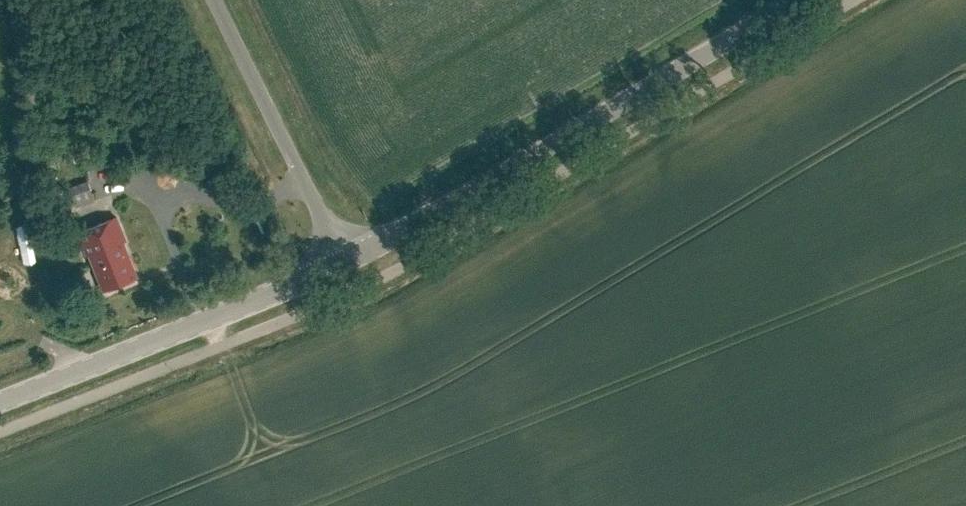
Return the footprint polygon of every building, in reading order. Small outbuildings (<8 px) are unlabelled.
[(88,180),(69,187),(76,208),(95,201),(88,180)] [(105,289),(135,276),(121,242),(125,240),(116,217),(77,233),(87,256),(91,254),(105,289)]
